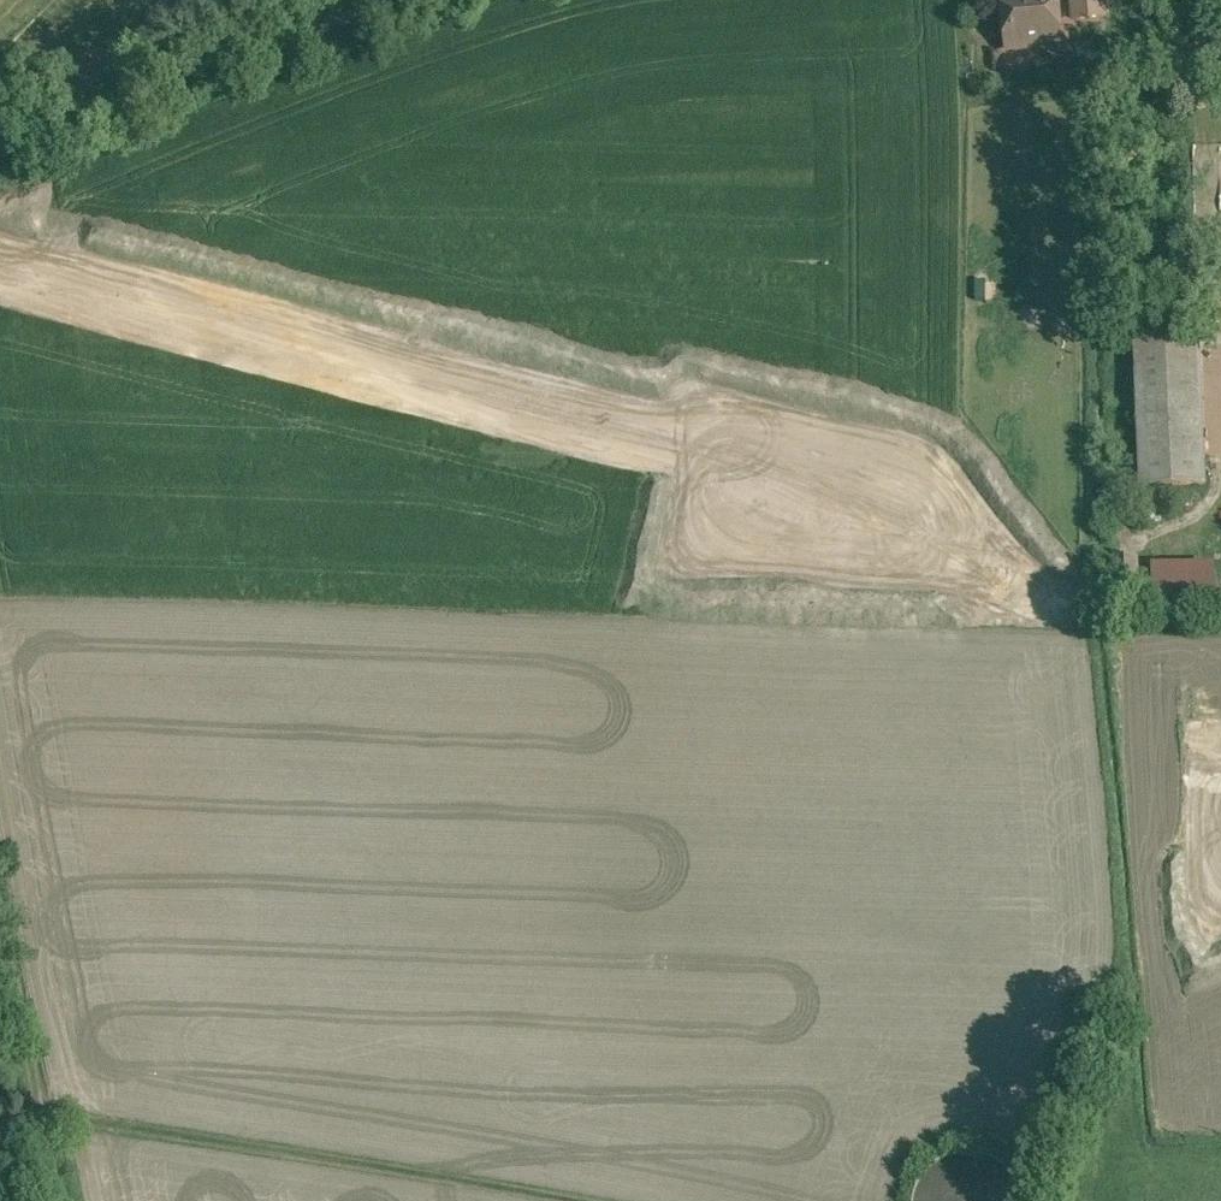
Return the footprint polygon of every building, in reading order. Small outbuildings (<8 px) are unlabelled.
[(1004,1),(1009,48),(1013,51),(1038,49),(1041,44),(1063,42),(1059,0),(1013,0),(1004,1)] [(1076,20),(1106,17),(1105,0),(1074,0),(1076,20)] [(1200,323),(1138,326),(1145,485),(1207,482),(1200,323)] [(1138,557),(1116,558),(1118,596),(1140,596),(1138,557)] [(1161,574),(1220,574),(1220,564),(1161,565),(1161,574)] [(1162,575),(1162,599),(1220,599),(1220,575),(1162,575)]
